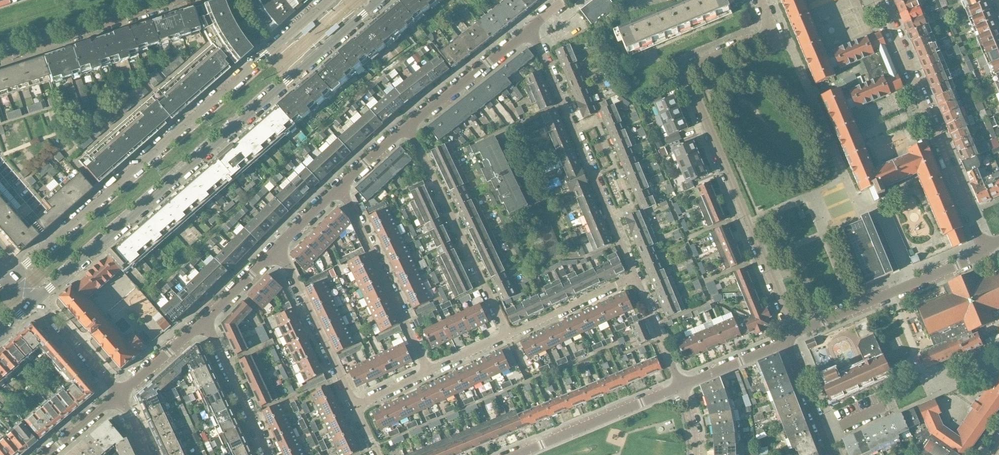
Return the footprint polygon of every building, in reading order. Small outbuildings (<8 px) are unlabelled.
[(194,8),(198,20),(203,30),(208,41),(211,45),(223,36),(235,28),(234,26),(229,17),(226,9),(222,0),(219,0),(194,8)] [(308,0),(259,0),(259,1),(261,5),(263,9),(266,13),(269,17),(273,22),(277,27),(308,0)] [(439,2),(437,0),(402,0),(401,1),(416,19),(439,2)] [(521,0),(507,0),(497,8),(510,24),(529,9),(521,0)] [(529,9),(541,0),(521,0),(529,9)] [(593,27),(593,28),(617,9),(610,0),(593,0),(580,10),(593,27)] [(620,35),(629,56),(732,13),(728,5),(734,3),(735,5),(744,3),(742,0),(703,0),(620,35)] [(912,176),(917,174),(942,236),(947,234),(953,248),(967,242),(961,228),(963,228),(927,142),(926,142),(925,140),(918,142),(919,145),(907,150),(908,154),(874,168),(849,109),(855,106),(856,108),(891,94),(890,92),(896,90),(903,87),(897,74),(888,54),(885,46),(886,46),(880,33),(867,38),(867,36),(832,51),(833,52),(827,55),(804,0),(781,0),(816,84),(835,76),(832,68),(838,65),(840,69),(862,60),(871,81),(849,90),(850,93),(844,96),(840,88),(821,96),(861,192),(868,189),(874,202),(885,197),(883,193),(885,192),(883,188),(912,176)] [(896,6),(900,15),(921,7),(918,0),(910,0),(896,6)] [(960,0),(964,9),(965,9),(985,1),(984,0),(961,0),(960,0)] [(416,19),(401,1),(376,21),(393,41),(417,20),(416,20),(416,19)] [(985,1),(965,9),(969,18),(989,10),(985,1)] [(921,7),(900,15),(904,24),(924,16),(921,7)] [(199,31),(192,9),(192,8),(167,17),(174,40),(199,31)] [(497,8),(488,15),(478,22),(491,39),(510,24),(497,8)] [(946,16),(943,10),(942,8),(936,11),(937,14),(938,13),(941,19),(944,18),(946,17),(946,16)] [(989,10),(969,18),(968,19),(972,28),(992,20),(989,10)] [(924,16),(904,24),(908,33),(927,25),(928,25),(924,16)] [(174,40),(167,17),(128,29),(135,52),(136,51),(157,45),(157,46),(174,40)] [(992,20),(972,28),(976,37),(996,29),(992,20)] [(393,41),(376,21),(370,27),(355,39),(371,59),(393,41)] [(273,22),(264,31),(267,35),(277,27),(273,22)] [(478,22),(469,30),(459,37),(472,53),(491,39),(478,22)] [(927,25),(908,33),(907,33),(911,43),(912,42),(931,34),(927,25)] [(211,45),(171,80),(78,161),(85,168),(84,169),(98,184),(157,133),(154,130),(168,118),(170,121),(251,50),(245,42),(239,34),(235,28),(223,36),(211,45)] [(128,29),(119,32),(100,39),(109,66),(138,56),(136,51),(135,52),(128,29)] [(976,37),(980,47),(998,39),(998,35),(996,29),(976,37)] [(931,34),(912,42),(916,52),(936,43),(932,34),(931,34)] [(459,37),(450,44),(441,52),(453,68),(472,53),(459,37)] [(100,39),(90,42),(71,48),(80,74),(80,75),(109,66),(100,39)] [(371,59),(355,39),(340,53),(356,72),(371,59)] [(980,47),(983,56),(998,49),(998,39),(980,47)] [(936,43),(916,52),(919,60),(939,52),(936,43)] [(555,51),(559,60),(574,54),(570,45),(555,51)] [(962,54),(958,45),(953,47),(957,56),(962,54)] [(80,74),(71,48),(43,57),(51,83),(80,74)] [(524,52),(514,60),(522,71),(525,69),(523,66),(534,57),(528,49),(526,50),(525,50),(524,51),(524,52)] [(983,56),(987,65),(988,64),(998,60),(998,49),(983,56)] [(939,52),(919,60),(923,70),(943,61),(939,52)] [(356,72),(340,53),(325,66),(342,85),(356,73),(355,72),(356,72)] [(574,54),(559,60),(562,68),(577,62),(574,54)] [(450,71),(439,56),(430,63),(441,78),(450,71)] [(180,57),(161,73),(165,78),(184,62),(180,57)] [(42,58),(31,61),(39,85),(49,82),(42,58)] [(502,69),(500,70),(507,79),(518,70),(520,72),(522,71),(514,60),(503,68),(503,67),(501,68),(502,69)] [(988,64),(992,74),(998,71),(998,60),(988,64)] [(39,85),(31,61),(20,65),(28,89),(39,85)] [(947,70),(946,66),(943,61),(923,70),(927,78),(947,70)] [(970,61),(966,63),(969,72),(973,71),(975,70),(972,61),(970,61)] [(577,62),(562,68),(566,76),(581,70),(577,62)] [(441,78),(430,63),(421,69),(433,84),(441,78)] [(966,63),(961,65),(964,74),(969,72),(966,63)] [(28,89),(20,65),(10,68),(18,92),(28,89)] [(342,85),(325,66),(316,73),(333,93),(342,85)] [(10,68),(0,71),(0,73),(7,96),(18,92),(10,68)] [(433,84),(421,69),(413,76),(424,91),(433,84)] [(497,73),(492,76),(507,95),(509,93),(506,89),(512,84),(507,79),(500,70),(499,71),(498,71),(497,72),(497,73)] [(581,70),(566,76),(570,85),(584,79),(581,70)] [(951,80),(947,70),(927,78),(931,88),(950,80),(951,80)] [(163,80),(155,71),(146,79),(154,88),(163,80)] [(526,77),(529,86),(544,80),(540,71),(526,77)] [(992,74),(991,74),(995,84),(998,82),(998,71),(992,74)] [(333,93),(316,73),(301,87),(318,106),(333,93)] [(598,80),(596,74),(589,77),(591,83),(598,80)] [(424,91),(413,76),(404,82),(416,97),(424,91)] [(486,82),(484,83),(495,97),(501,93),(504,97),(507,95),(492,76),(487,80),(485,81),(486,82)] [(584,79),(570,85),(573,93),(587,87),(584,79)] [(856,79),(846,83),(848,89),(858,84),(856,79)] [(81,80),(75,81),(84,108),(90,106),(81,80)] [(544,80),(529,86),(525,88),(529,96),(547,88),(544,80)] [(950,80),(931,88),(930,88),(934,98),(935,98),(954,90),(950,80)] [(416,97),(404,82),(395,89),(407,104),(416,97)] [(481,85),(476,89),(491,108),(493,106),(490,101),(495,97),(484,83),(483,84),(482,83),(480,85),(481,85)] [(984,94),(980,83),(975,85),(980,96),(984,94)] [(140,84),(131,92),(139,101),(148,93),(140,84)] [(82,113),(73,87),(67,88),(76,115),(82,113)] [(296,125),(318,106),(301,87),(279,105),(296,125)] [(513,89),(520,99),(523,97),(516,87),(513,89)] [(587,87),(573,93),(576,101),(591,95),(587,87)] [(547,88),(529,96),(532,104),(536,103),(551,97),(547,88)] [(407,104),(395,89),(387,96),(399,110),(407,104)] [(470,94),(468,95),(479,110),(485,105),(488,110),(491,108),(476,89),(471,93),(471,92),(469,94),(470,94)] [(954,90),(935,98),(939,107),(958,99),(954,90)] [(121,98),(117,93),(111,98),(115,103),(121,98)] [(465,98),(460,102),(475,120),(477,118),(474,114),(479,110),(468,95),(467,97),(466,96),(464,97),(465,98)] [(591,95),(576,101),(579,110),(595,104),(591,95)] [(679,106),(677,101),(676,101),(674,96),(663,100),(660,95),(646,101),(649,106),(654,104),(659,115),(678,107),(678,106),(679,106)] [(126,96),(116,104),(124,113),(133,105),(126,96)] [(399,110),(387,96),(379,104),(391,117),(399,110)] [(551,97),(536,103),(540,111),(555,105),(551,97)] [(54,98),(47,100),(49,107),(56,105),(54,98)] [(958,99),(939,107),(943,116),(962,108),(958,99)] [(978,112),(984,109),(980,100),(974,103),(978,112)] [(454,107),(452,108),(463,122),(469,118),(472,122),(475,120),(460,102),(455,105),(453,106),(454,107)] [(40,103),(33,105),(36,112),(42,110),(40,103)] [(391,117),(379,104),(371,110),(383,124),(391,117)] [(598,113),(595,104),(579,110),(583,119),(598,113)] [(36,112),(33,105),(27,107),(29,114),(36,112)] [(244,171),(296,125),(279,105),(108,254),(109,255),(122,270),(125,273),(196,211),(229,182),(230,184),(234,181),(233,180),(244,171)] [(618,113),(614,105),(600,111),(603,119),(618,113)] [(678,107),(659,115),(664,126),(683,118),(681,113),(682,112),(680,107),(679,108),(678,107)] [(449,110),(444,114),(459,133),(461,131),(458,126),(463,122),(452,108),(450,109),(448,110),(449,110)] [(962,108),(943,116),(946,126),(966,117),(962,108)] [(992,108),(985,111),(988,118),(995,115),(992,108)] [(19,109),(12,112),(15,119),(22,116),(19,109)] [(111,109),(102,117),(110,126),(119,118),(111,109)] [(556,109),(542,116),(545,124),(560,118),(556,109)] [(988,119),(984,109),(978,112),(982,121),(988,119)] [(383,124),(371,110),(362,118),(375,132),(383,124)] [(15,119),(12,112),(6,114),(8,121),(15,119)] [(618,113),(603,119),(607,128),(622,122),(618,113)] [(437,119),(436,120),(447,135),(453,130),(456,135),(459,133),(444,114),(439,118),(439,117),(437,119)] [(966,117),(946,126),(950,135),(970,127),(966,117)] [(375,132),(362,118),(354,125),(367,139),(375,132)] [(560,118),(545,124),(549,132),(563,126),(560,118)] [(683,118),(664,126),(668,137),(665,138),(668,145),(681,139),(679,133),(688,129),(685,123),(686,123),(684,118),(683,119),(683,118)] [(992,128),(989,119),(983,121),(987,130),(988,129),(992,128)] [(433,123),(428,127),(439,141),(444,137),(446,139),(449,137),(447,135),(436,120),(434,122),(434,121),(432,123),(433,123)] [(97,121),(88,129),(96,139),(105,131),(97,121)] [(622,122),(607,128),(610,136),(625,130),(622,122)] [(367,139),(354,125),(346,132),(359,146),(367,139)] [(563,126),(549,132),(552,141),(567,135),(563,126)] [(970,127),(950,135),(954,144),(974,135),(970,127)] [(629,128),(625,130),(610,136),(614,144),(633,137),(629,128)] [(996,137),(992,128),(988,129),(992,139),(996,137)] [(359,146),(346,132),(338,139),(351,153),(359,146)] [(567,135),(552,141),(556,150),(571,144),(567,135)] [(974,135),(954,144),(957,152),(977,144),(974,135)] [(80,152),(92,141),(88,137),(76,147),(80,152)] [(524,197),(495,137),(471,148),(475,156),(481,153),(485,162),(483,162),(485,168),(482,170),(488,183),(492,182),(495,189),(496,191),(498,190),(501,197),(500,198),(501,200),(503,205),(505,204),(510,215),(528,206),(527,206),(524,197)] [(633,137),(614,144),(617,153),(632,147),(636,145),(633,137)] [(351,153),(338,139),(330,147),(343,160),(351,153)] [(673,149),(677,160),(697,152),(697,151),(698,150),(696,146),(695,146),(693,141),(673,149)] [(449,143),(430,152),(431,154),(431,156),(432,155),(434,160),(453,151),(449,143)] [(571,144),(556,150),(559,158),(574,152),(571,144)] [(977,144),(957,152),(961,161),(979,154),(981,153),(977,144)] [(343,160),(330,147),(323,154),(335,167),(343,160)] [(397,150),(393,154),(406,169),(409,167),(407,165),(412,160),(401,147),(399,149),(398,148),(397,150)] [(632,147),(617,153),(621,161),(635,155),(632,147)] [(661,157),(668,155),(665,148),(658,151),(661,157)] [(453,151),(434,160),(436,165),(436,166),(437,166),(438,168),(457,158),(453,151)] [(574,152),(559,158),(563,166),(578,160),(574,152)] [(697,152),(677,160),(682,172),(702,164),(700,159),(701,157),(699,154),(698,153),(697,152)] [(58,163),(63,158),(59,153),(53,157),(58,163)] [(335,167),(323,154),(315,161),(327,175),(335,167)] [(388,158),(386,159),(387,160),(385,161),(397,174),(402,169),(404,171),(406,169),(393,154),(389,158),(388,158)] [(979,154),(961,161),(966,173),(976,168),(979,167),(979,165),(979,163),(980,163),(981,159),(979,154)] [(635,155),(621,161),(624,169),(639,163),(635,155)] [(457,158),(438,168),(439,170),(438,170),(439,171),(440,171),(442,176),(461,166),(457,158)] [(578,160),(563,166),(566,174),(581,168),(578,160)] [(327,175),(315,161),(307,168),(319,182),(327,175)] [(382,164),(378,168),(391,183),(394,181),(392,179),(397,174),(385,161),(384,162),(383,162),(382,163),(382,164)] [(47,172),(52,168),(48,162),(42,167),(47,172)] [(639,163),(624,169),(627,177),(642,171),(639,163)] [(702,164),(682,172),(687,183),(707,175),(705,170),(705,168),(704,165),(702,164)] [(461,166),(442,176),(444,180),(443,181),(444,182),(445,182),(445,184),(464,174),(461,166)] [(41,177),(47,172),(42,167),(37,172),(41,177)] [(319,182),(307,168),(299,176),(312,189),(319,182)] [(373,171),(371,173),(372,173),(370,175),(382,188),(387,183),(389,185),(391,183),(378,168),(373,172),(373,171)] [(581,168),(566,174),(563,175),(565,180),(560,182),(562,186),(586,176),(585,175),(584,175),(582,170),(583,169),(582,169),(581,168)] [(976,168),(966,173),(970,184),(981,179),(976,168)] [(29,174),(24,169),(19,173),(23,179),(29,174)] [(75,170),(66,178),(83,197),(92,189),(75,170)] [(642,171),(627,177),(631,186),(646,180),(642,171)] [(990,175),(998,196),(998,172),(990,175)] [(532,173),(522,178),(528,190),(537,185),(532,173)] [(464,174),(445,184),(446,186),(446,187),(447,187),(449,192),(464,185),(468,183),(464,174)] [(367,178),(363,182),(376,197),(379,194),(377,192),(382,188),(370,175),(369,176),(368,176),(367,177),(367,178)] [(998,196),(990,175),(981,179),(990,200),(998,196)] [(312,189),(299,176),(291,183),(304,197),(312,189)] [(586,176),(562,186),(564,190),(568,188),(570,193),(573,191),(588,185),(589,185),(588,184),(589,183),(588,183),(586,178),(586,177),(586,176)] [(36,182),(31,177),(26,181),(30,187),(36,182)] [(83,197),(66,178),(58,185),(75,204),(83,197)] [(981,179),(970,184),(978,202),(982,204),(990,200),(981,179)] [(646,180),(631,186),(634,194),(649,188),(646,180)] [(246,192),(255,184),(253,181),(244,189),(246,192)] [(409,188),(411,193),(425,186),(423,181),(409,188)] [(694,186),(692,181),(682,185),(684,190),(694,186)] [(358,185),(356,187),(357,187),(355,189),(367,202),(372,197),(374,199),(376,197),(363,182),(358,186),(358,185)] [(697,187),(701,197),(714,191),(710,182),(697,187)] [(304,197),(291,183),(283,191),(296,204),(304,197)] [(75,204),(58,185),(50,192),(67,211),(75,204)] [(464,185),(449,192),(453,199),(467,193),(464,185)] [(588,185),(573,191),(577,199),(591,193),(588,185)] [(245,195),(238,186),(233,190),(238,196),(234,200),(236,203),(245,195)] [(425,186),(411,193),(414,201),(429,194),(427,189),(427,188),(426,188),(425,186)] [(649,188),(634,194),(638,203),(653,197),(649,188)] [(496,191),(495,189),(492,190),(497,202),(501,200),(500,198),(501,197),(498,190),(496,191)] [(541,189),(524,197),(527,206),(545,198),(541,189)] [(296,204),(283,191),(275,198),(288,212),(296,204)] [(714,191),(701,197),(696,199),(700,209),(718,201),(714,191)] [(67,211),(50,192),(41,200),(50,210),(58,219),(67,211)] [(467,193),(453,199),(457,207),(471,200),(467,193)] [(591,193),(577,199),(580,207),(595,201),(591,193)] [(9,203),(1,194),(0,196),(0,210),(9,203)] [(429,194),(414,201),(410,203),(413,210),(432,201),(432,200),(432,199),(432,198),(431,198),(429,194)] [(653,197),(638,203),(641,210),(641,211),(644,210),(656,205),(653,197)] [(288,212),(275,198),(268,206),(281,219),(288,212)] [(471,200),(457,207),(459,212),(458,212),(459,213),(460,213),(460,214),(479,205),(476,198),(471,200)] [(226,212),(235,204),(232,201),(223,209),(226,212)] [(384,201),(366,210),(368,214),(387,206),(384,201)] [(432,201),(413,210),(417,219),(436,210),(434,205),(435,205),(434,204),(432,201)] [(595,201),(580,207),(583,215),(598,209),(595,201)] [(718,201),(700,209),(704,218),(721,210),(718,201)] [(16,211),(9,203),(0,210),(0,225),(16,211)] [(479,205),(460,214),(461,217),(461,219),(462,218),(464,222),(483,213),(479,205)] [(281,219),(268,206),(260,214),(273,227),(281,219)] [(338,208),(331,215),(346,229),(351,224),(349,219),(338,208)] [(387,208),(369,216),(374,226),(392,217),(387,208)] [(598,209),(583,215),(587,224),(602,218),(598,209)] [(38,236),(49,227),(58,219),(50,210),(41,218),(30,227),(38,236)] [(436,210),(417,219),(421,227),(426,224),(440,217),(439,215),(440,215),(439,214),(436,210)] [(624,217),(628,226),(647,218),(644,210),(641,211),(641,210),(624,217)] [(721,210),(704,218),(708,227),(725,220),(721,210)] [(805,215),(804,212),(803,210),(801,211),(799,212),(798,213),(800,219),(806,217),(805,215)] [(23,219),(16,211),(0,225),(0,231),(4,236),(23,219)] [(483,213),(464,222),(466,228),(466,229),(467,229),(468,230),(487,221),(483,213)] [(515,229),(532,222),(528,213),(511,220),(515,229)] [(211,225),(220,217),(218,214),(209,222),(211,225)] [(273,227),(260,214),(253,221),(266,234),(273,227)] [(899,270),(879,220),(872,224),(868,214),(860,217),(862,220),(842,229),(865,284),(899,270)] [(331,215),(325,222),(339,236),(346,229),(331,215)] [(392,217),(374,226),(378,235),(396,227),(392,217)] [(440,217),(426,224),(429,232),(444,225),(440,217)] [(674,221),(673,217),(667,220),(667,221),(663,222),(656,225),(657,228),(674,221)] [(602,218),(587,224),(590,232),(605,226),(602,218)] [(647,218),(628,226),(632,235),(651,227),(647,218)] [(22,234),(30,227),(23,219),(4,236),(11,244),(22,234)] [(561,251),(548,220),(537,225),(550,256),(561,251)] [(266,234),(253,221),(245,229),(258,242),(266,234)] [(487,221),(468,230),(469,233),(468,233),(469,234),(470,234),(471,238),(490,229),(487,221)] [(325,222),(318,229),(332,243),(339,236),(325,222)] [(444,225),(429,232),(433,240),(448,233),(447,231),(447,230),(446,230),(444,225)] [(728,225),(710,232),(714,242),(732,235),(728,225)] [(605,226),(590,232),(586,234),(590,243),(609,235),(605,226)] [(38,236),(30,227),(22,234),(11,244),(19,253),(38,236)] [(396,227),(378,235),(382,244),(400,236),(396,227)] [(651,227),(632,235),(635,243),(654,235),(651,227)] [(258,242),(245,229),(237,236),(251,249),(258,242)] [(318,229),(311,236),(325,250),(332,243),(318,229)] [(490,229),(471,238),(474,243),(473,244),(474,245),(475,245),(475,246),(494,237),(490,229)] [(448,233),(433,240),(437,248),(451,241),(449,237),(450,236),(449,235),(448,233)] [(609,235),(590,243),(593,251),(612,244),(609,235)] [(654,235),(635,243),(639,251),(654,245),(658,243),(654,235)] [(732,235),(714,242),(718,251),(736,244),(732,235)] [(251,249),(237,236),(230,244),(243,257),(251,249)] [(311,236),(304,242),(318,257),(325,250),(311,236)] [(400,236),(382,244),(387,254),(405,245),(400,236)] [(494,237),(475,246),(476,249),(476,250),(477,250),(479,254),(498,245),(494,237)] [(451,241),(437,248),(441,256),(455,249),(451,241)] [(304,242),(297,249),(312,263),(318,257),(304,242)] [(243,257),(230,244),(222,252),(236,265),(243,257)] [(736,244),(718,251),(722,260),(739,253),(736,244)] [(405,245),(387,254),(391,263),(409,254),(405,245)] [(498,245),(479,254),(481,259),(481,261),(482,260),(483,263),(502,254),(498,245)] [(654,245),(639,251),(642,259),(657,253),(654,245)] [(338,259),(340,264),(365,252),(362,247),(338,259)] [(297,249),(290,256),(304,270),(312,263),(297,249)] [(455,249),(441,256),(436,258),(440,266),(459,257),(457,252),(457,251),(456,251),(455,249)] [(236,265),(222,252),(215,259),(228,272),(236,265)] [(607,257),(610,261),(617,276),(618,275),(619,275),(620,275),(620,274),(625,272),(616,253),(607,257)] [(657,253),(642,259),(646,268),(660,262),(657,253)] [(739,253),(722,260),(726,270),(743,263),(739,253)] [(366,254),(347,263),(352,272),(370,263),(366,254)] [(409,254),(391,263),(396,272),(414,263),(409,254)] [(502,254),(483,263),(484,264),(483,265),(484,266),(485,266),(487,270),(501,263),(506,261),(502,254)] [(917,254),(910,257),(913,265),(920,262),(917,254)] [(123,340),(107,322),(88,300),(122,270),(109,255),(79,281),(79,280),(58,298),(122,370),(143,351),(142,350),(146,347),(133,332),(123,340)] [(459,257),(440,266),(443,274),(462,265),(461,263),(462,262),(461,261),(459,257)] [(228,272),(215,259),(208,266),(221,280),(228,272)] [(610,261),(601,265),(608,280),(617,276),(610,261)] [(660,262),(646,268),(649,276),(664,269),(660,262)] [(370,263),(352,272),(356,280),(374,272),(370,263)] [(414,263),(396,272),(400,281),(418,273),(414,263)] [(501,263),(487,270),(489,275),(488,275),(489,276),(490,278),(505,271),(501,263)] [(462,265),(443,274),(447,281),(466,273),(464,268),(465,268),(464,266),(463,267),(462,265)] [(601,265),(593,269),(600,283),(608,280),(601,265)] [(221,280),(208,266),(200,274),(213,287),(221,280)] [(746,268),(733,273),(737,282),(749,277),(746,268)] [(593,269),(585,273),(592,287),(597,285),(597,286),(598,285),(598,284),(600,283),(593,269)] [(664,269),(649,276),(652,284),(667,278),(664,269)] [(327,270),(302,282),(305,286),(329,275),(327,270)] [(505,271),(490,278),(494,286),(509,279),(505,271)] [(374,272),(356,280),(360,289),(378,280),(374,272)] [(567,276),(569,280),(576,295),(581,293),(582,293),(582,292),(584,291),(577,277),(575,272),(567,276)] [(978,281),(974,272),(947,283),(948,284),(943,286),(946,294),(917,306),(921,318),(920,318),(924,327),(925,327),(930,338),(931,338),(934,347),(919,353),(926,369),(963,353),(963,354),(982,346),(977,334),(972,336),(971,332),(995,322),(991,312),(998,309),(998,272),(978,281)] [(418,273),(400,281),(404,290),(422,282),(418,273)] [(466,273),(447,281),(451,289),(470,280),(469,278),(470,278),(469,277),(468,277),(466,273)] [(585,273),(577,277),(584,291),(586,290),(586,291),(588,290),(587,289),(592,287),(585,273)] [(213,287),(200,274),(192,281),(205,295),(213,287)] [(268,274),(261,282),(276,295),(283,288),(268,274)] [(667,278),(652,284),(656,292),(675,284),(671,276),(667,278)] [(749,277),(737,282),(741,292),(753,287),(749,277)] [(509,279),(494,286),(498,294),(512,287),(509,279)] [(569,298),(562,284),(560,279),(551,283),(561,302),(565,300),(565,301),(566,300),(569,298)] [(324,280),(306,289),(310,298),(328,289),(324,280)] [(378,280),(360,289),(364,298),(382,289),(378,280)] [(470,280),(451,289),(455,298),(474,289),(472,284),(472,282),(471,283),(470,280)] [(576,295),(569,280),(562,284),(569,298),(576,295)] [(205,295),(192,281),(185,289),(197,302),(205,295)] [(706,284),(710,293),(717,290),(713,281),(706,284)] [(261,282),(255,289),(269,302),(276,295),(261,282)] [(422,282),(404,290),(409,300),(427,291),(422,282)] [(561,302),(551,283),(544,287),(546,292),(553,306),(554,305),(555,306),(556,305),(556,304),(561,302)] [(675,284),(656,292),(659,301),(678,293),(675,284)] [(512,287),(498,294),(502,302),(516,295),(512,287)] [(753,287),(741,292),(745,301),(757,295),(753,287)] [(197,302),(185,289),(177,296),(190,310),(197,302)] [(255,289),(248,296),(263,310),(269,302),(255,289)] [(328,289),(310,298),(315,307),(333,299),(328,289)] [(382,289),(364,298),(368,306),(386,298),(382,289)] [(427,291),(409,300),(413,309),(431,300),(427,291)] [(546,292),(537,296),(544,310),(553,306),(546,292)] [(625,292),(616,296),(624,314),(633,309),(625,292)] [(678,293),(659,301),(663,309),(682,301),(678,293)] [(713,297),(715,303),(723,300),(720,294),(713,297)] [(757,295),(745,301),(748,310),(761,305),(757,295)] [(190,310),(177,296),(170,302),(182,317),(190,310)] [(537,296),(530,299),(536,314),(539,313),(540,313),(540,312),(544,310),(537,296)] [(616,296),(607,300),(615,318),(624,314),(616,296)] [(386,298),(368,306),(372,315),(390,306),(386,298)] [(333,299),(315,307),(319,316),(337,308),(333,299)] [(530,299),(522,303),(529,317),(533,315),(534,316),(535,315),(535,314),(536,314),(530,299)] [(607,300),(599,305),(607,322),(615,318),(607,300)] [(243,301),(236,308),(246,318),(253,310),(243,301)] [(682,301),(663,309),(667,318),(686,310),(682,301)] [(182,317),(170,302),(161,310),(173,324),(182,317)] [(278,307),(280,312),(291,306),(289,302),(278,307)] [(418,315),(435,307),(433,302),(414,311),(416,315),(418,315)] [(522,303),(514,306),(521,321),(529,317),(522,303)] [(480,304),(470,309),(479,327),(488,322),(480,304)] [(599,305),(590,309),(598,326),(607,322),(599,305)] [(771,317),(767,308),(763,310),(761,305),(748,310),(750,315),(767,319),(771,317)] [(390,306),(372,315),(376,324),(395,315),(390,306)] [(519,322),(521,321),(514,306),(506,311),(512,325),(518,322),(518,323),(519,323),(519,322)] [(708,311),(706,306),(697,310),(699,315),(708,311)] [(236,308),(229,316),(239,325),(246,318),(236,308)] [(337,308),(319,316),(323,326),(341,317),(337,308)] [(292,309),(281,314),(274,317),(279,327),(297,318),(292,309)] [(479,327),(470,309),(461,313),(469,331),(479,327)] [(590,309),(581,313),(589,330),(598,326),(590,309)] [(469,331),(461,313),(452,317),(460,335),(469,331)] [(581,313),(573,317),(581,334),(589,330),(581,313)] [(430,319),(428,314),(419,318),(418,315),(416,315),(412,317),(414,320),(417,319),(420,326),(424,324),(423,322),(425,321),(430,319)] [(395,315),(376,324),(381,333),(399,324),(395,315)] [(769,325),(767,319),(750,315),(749,319),(744,321),(747,329),(749,333),(754,331),(756,335),(765,331),(763,327),(769,325)] [(171,326),(162,316),(156,322),(164,331),(171,326)] [(229,316),(222,324),(228,336),(240,330),(238,326),(239,325),(229,316)] [(341,317),(323,326),(328,335),(346,326),(341,317)] [(460,335),(452,317),(442,322),(451,340),(460,335)] [(573,317),(564,321),(572,338),(581,334),(573,317)] [(297,318),(279,327),(283,336),(301,327),(297,318)] [(734,318),(724,322),(732,340),(742,336),(740,332),(734,318)] [(632,325),(636,335),(648,330),(644,320),(632,325)] [(564,321),(555,325),(563,342),(572,338),(564,321)] [(451,340),(442,322),(433,326),(442,344),(451,340)] [(724,322),(715,326),(723,344),(732,340),(724,322)] [(29,323),(24,328),(39,346),(41,348),(49,342),(33,324),(29,323)] [(255,328),(258,334),(265,330),(263,325),(255,328)] [(555,325),(546,329),(555,346),(563,342),(555,325)] [(346,326),(328,335),(332,344),(350,335),(346,326)] [(400,326),(375,338),(377,342),(402,331),(400,326)] [(433,326),(423,331),(432,349),(442,344),(433,326)] [(715,326),(705,330),(713,348),(723,344),(715,326)] [(301,327),(283,336),(288,345),(306,337),(301,327)] [(24,328),(16,335),(32,352),(39,346),(24,328)] [(546,329),(538,333),(546,351),(555,346),(546,329)] [(240,330),(228,336),(232,345),(244,340),(240,330)] [(265,330),(258,334),(262,343),(269,340),(265,330)] [(648,330),(636,335),(640,345),(652,340),(648,330)] [(705,330),(696,334),(704,352),(713,348),(705,330)] [(538,333),(529,337),(537,355),(546,351),(538,333)] [(696,334),(686,338),(694,356),(704,352),(696,334)] [(16,335),(9,341),(24,359),(32,352),(16,335)] [(350,335),(332,344),(337,354),(355,345),(350,335)] [(888,368),(883,357),(873,335),(860,341),(858,347),(865,364),(837,376),(835,370),(819,377),(830,402),(892,375),(888,368)] [(306,337),(288,345),(292,354),(310,346),(306,337)] [(529,337),(520,342),(528,359),(537,355),(529,337)] [(685,360),(694,356),(686,338),(677,342),(685,360)] [(814,339),(805,342),(808,349),(816,346),(814,339)] [(244,340),(232,345),(237,355),(249,349),(244,340)] [(9,341),(1,348),(16,366),(24,359),(9,341)] [(59,353),(49,342),(41,348),(39,349),(44,354),(50,361),(59,353)] [(404,343),(394,347),(403,366),(412,361),(404,343)] [(197,344),(184,355),(190,362),(186,366),(188,368),(189,372),(209,363),(201,345),(197,344)] [(362,344),(338,356),(340,360),(364,348),(362,344)] [(310,346),(292,354),(296,363),(314,355),(310,346)] [(403,366),(394,347),(385,352),(394,370),(403,366)] [(0,349),(0,363),(10,374),(17,367),(16,366),(1,348),(0,349)] [(502,350),(492,355),(501,373),(510,369),(502,350)] [(394,370),(385,352),(376,356),(385,374),(394,370)] [(68,364),(59,353),(50,361),(50,362),(49,363),(57,373),(68,364)] [(257,353),(239,361),(244,370),(261,362),(257,353)] [(183,368),(185,367),(186,366),(190,362),(184,355),(169,369),(176,377),(182,373),(183,368)] [(314,355),(296,363),(301,373),(319,364),(314,355)] [(492,355),(483,359),(491,378),(501,373),(492,355)] [(778,355),(756,364),(760,375),(783,366),(778,355)] [(385,374),(376,356),(367,361),(375,379),(385,374)] [(656,357),(647,361),(652,374),(662,370),(656,357)] [(483,359),(474,364),(482,382),(491,378),(483,359)] [(375,379),(367,361),(357,365),(366,383),(375,379)] [(647,361),(638,365),(643,377),(652,374),(647,361)] [(261,362),(244,370),(248,379),(265,371),(261,362)] [(2,380),(10,374),(0,363),(0,378),(2,380)] [(209,363),(189,372),(194,381),(213,372),(209,363)] [(78,374),(68,364),(57,373),(65,382),(69,382),(78,374)] [(319,364),(301,373),(305,382),(323,374),(319,364)] [(474,364),(464,368),(473,386),(482,382),(474,364)] [(366,383),(357,365),(348,370),(357,388),(366,383)] [(638,365),(628,369),(634,381),(643,377),(638,365)] [(786,375),(783,366),(760,375),(764,384),(786,375)] [(464,368),(455,373),(464,391),(473,386),(464,368)] [(161,390),(176,377),(169,369),(154,382),(161,390)] [(628,369),(619,373),(624,385),(634,381),(628,369)] [(265,371),(248,379),(252,388),(269,380),(265,371)] [(940,412),(935,400),(918,407),(928,429),(931,436),(958,454),(967,454),(998,409),(998,371),(990,375),(994,378),(980,398),(978,397),(967,412),(969,414),(955,434),(942,426),(938,414),(941,413),(940,412)] [(213,372),(194,381),(198,390),(218,381),(213,372)] [(455,373),(446,377),(455,395),(464,391),(455,373)] [(619,373),(610,377),(615,389),(624,385),(619,373)] [(92,391),(78,374),(69,382),(71,384),(85,400),(92,395),(92,391)] [(790,385),(786,375),(764,384),(758,386),(762,396),(764,395),(767,393),(790,385)] [(324,376),(300,388),(302,392),(326,380),(324,376)] [(446,377),(437,381),(445,399),(455,395),(446,377)] [(610,377),(600,381),(606,393),(615,389),(610,377)] [(723,378),(701,387),(705,397),(727,389),(723,378)] [(269,380),(252,388),(256,397),(274,389),(269,380)] [(198,390),(194,381),(191,382),(195,391),(198,390),(202,399),(222,390),(218,381),(198,390)] [(437,381),(428,386),(436,404),(445,399),(437,381)] [(600,381),(591,384),(597,397),(606,393),(600,381)] [(154,382),(146,389),(137,396),(140,402),(160,393),(161,390),(154,382)] [(85,400),(71,384),(63,391),(64,393),(77,408),(85,400)] [(591,384),(582,388),(587,401),(597,397),(591,384)] [(793,394),(790,385),(767,393),(769,397),(771,403),(793,394)] [(311,394),(316,404),(334,395),(329,386),(311,394)] [(428,386),(418,390),(427,408),(436,404),(428,386)] [(582,388),(573,392),(578,404),(587,401),(582,388)] [(64,393),(63,391),(61,389),(53,395),(69,414),(77,408),(64,393)] [(274,389),(256,397),(261,407),(278,399),(274,389)] [(730,400),(727,389),(705,397),(707,406),(730,400)] [(222,390),(202,399),(206,408),(226,399),(222,390)] [(418,390),(409,394),(418,413),(427,408),(418,390)] [(573,392),(564,396),(569,408),(578,404),(573,392)] [(160,393),(140,402),(144,412),(164,403),(160,393)] [(409,394),(400,399),(409,417),(418,413),(409,394)] [(793,394),(771,403),(775,412),(797,403),(793,394)] [(69,414),(53,395),(46,401),(47,403),(62,420),(69,414)] [(188,395),(187,395),(183,397),(187,405),(192,403),(188,395)] [(334,395),(316,404),(320,413),(338,405),(334,395)] [(564,396),(555,400),(560,412),(569,408),(564,396)] [(211,417),(230,408),(226,399),(206,408),(211,417)] [(400,399),(391,403),(399,421),(409,417),(400,399)] [(733,399),(730,400),(707,406),(710,416),(733,410),(736,410),(733,399)] [(555,400),(546,403),(551,416),(560,412),(555,400)] [(62,420),(47,403),(46,401),(38,408),(54,427),(62,420)] [(164,403),(144,412),(148,421),(168,411),(164,403)] [(280,403),(263,411),(267,420),(284,412),(280,403)] [(391,403),(382,408),(390,426),(399,421),(391,403)] [(546,403),(536,407),(541,420),(551,416),(546,403)] [(797,403),(775,412),(778,421),(801,413),(797,403)] [(183,404),(180,406),(177,407),(182,416),(184,415),(187,414),(183,404)] [(338,405),(320,413),(324,422),(342,414),(338,405)] [(536,407),(527,411),(532,424),(541,420),(536,407)] [(54,427),(38,408),(22,421),(38,440),(54,427)] [(235,417),(230,408),(211,417),(215,427),(235,417)] [(380,430),(390,426),(382,408),(372,412),(380,430)] [(913,409),(901,414),(908,429),(920,424),(913,409)] [(515,410),(507,414),(514,431),(523,427),(518,415),(515,410)] [(735,422),(733,410),(710,416),(712,426),(735,422)] [(168,411),(148,421),(153,430),(173,421),(168,411)] [(527,411),(518,415),(523,427),(532,424),(527,411)] [(284,412),(267,420),(271,429),(288,421),(284,412)] [(801,413),(778,421),(782,431),(804,422),(801,413)] [(192,416),(195,424),(200,422),(196,414),(192,416)] [(342,414),(324,422),(329,432),(347,423),(342,414)] [(507,414),(498,417),(505,435),(514,431),(507,414)] [(901,414),(890,420),(900,442),(903,440),(901,434),(909,431),(908,429),(901,414)] [(235,417),(215,427),(219,436),(239,426),(235,417)] [(498,417),(488,421),(495,439),(505,435),(498,417)] [(124,440),(119,429),(115,420),(110,419),(97,429),(113,448),(114,447),(121,441),(124,440)] [(890,420),(881,424),(891,446),(900,442),(890,420)] [(38,440),(22,421),(11,430),(27,449),(38,440)] [(173,421),(153,430),(157,439),(177,430),(173,421)] [(288,421),(271,429),(275,438),(293,430),(288,421)] [(488,421),(479,425),(486,443),(495,439),(488,421)] [(735,422),(712,426),(714,435),(737,433),(735,422)] [(804,422),(782,431),(786,441),(808,432),(804,422)] [(347,423),(329,432),(333,441),(351,432),(347,423)] [(881,424),(872,427),(882,449),(891,446),(881,424)] [(479,425),(470,429),(477,447),(486,443),(479,425)] [(239,426),(219,436),(223,445),(243,435),(239,426)] [(767,426),(757,430),(758,440),(767,437),(765,432),(764,433),(763,430),(768,427),(767,426)] [(872,427),(863,431),(873,453),(882,449),(872,427)] [(113,448),(97,429),(89,436),(105,454),(113,448)] [(470,429),(460,433),(467,450),(477,447),(470,429)] [(928,429),(914,435),(917,442),(914,443),(918,451),(923,454),(958,454),(931,436),(928,429)] [(11,430),(4,436),(19,454),(20,454),(27,449),(11,430)] [(177,430),(157,439),(161,448),(181,439),(177,430)] [(293,430),(275,438),(279,446),(297,438),(293,430)] [(854,436),(863,454),(869,454),(873,453),(863,431),(854,436)] [(200,434),(204,443),(208,441),(205,432),(200,434)] [(351,432),(333,441),(337,450),(356,441),(351,432)] [(808,432),(786,441),(789,450),(795,448),(812,441),(808,432)] [(460,433),(451,437),(458,454),(467,450),(460,433)] [(737,433),(714,435),(715,446),(738,444),(737,433)] [(243,435),(223,445),(228,454),(247,444),(243,435)] [(4,436),(0,439),(0,447),(7,454),(19,454),(4,436)] [(89,436),(81,443),(92,454),(104,454),(105,454),(89,436)] [(844,440),(849,454),(863,454),(854,436),(844,440)] [(442,441),(448,454),(457,454),(458,454),(451,437),(442,441)] [(279,446),(284,454),(301,447),(297,438),(279,446)] [(161,448),(164,454),(170,454),(185,448),(181,439),(161,448)] [(124,440),(121,441),(114,447),(118,454),(131,454),(124,440)] [(213,450),(208,441),(204,443),(208,452),(213,450)] [(337,450),(340,454),(352,454),(360,451),(356,441),(337,450)] [(432,445),(436,454),(448,454),(442,441),(432,445)] [(795,448),(796,452),(798,451),(800,454),(812,454),(817,453),(812,441),(795,448)] [(81,443),(73,449),(78,454),(92,454),(81,443)] [(228,454),(249,454),(252,454),(247,444),(228,454)] [(715,446),(715,454),(738,454),(738,444),(715,446)] [(423,448),(426,454),(436,454),(432,445),(423,448)] [(284,454),(305,454),(301,447),(284,454)]
